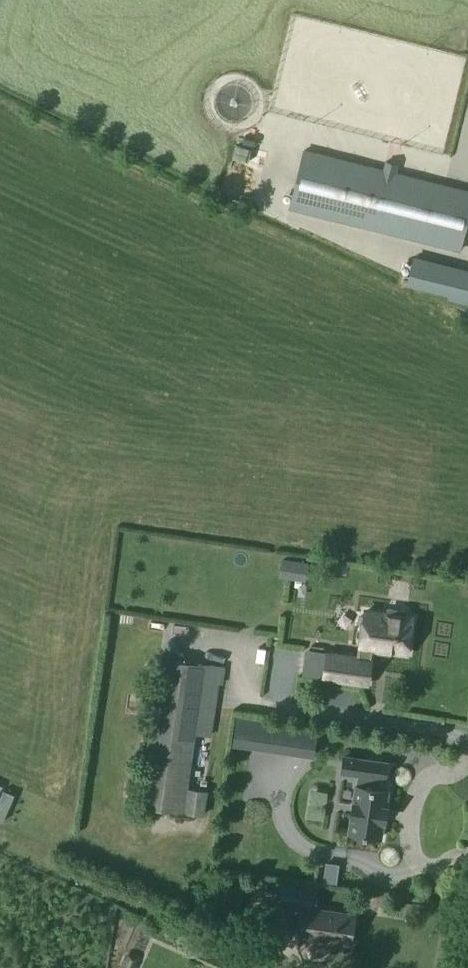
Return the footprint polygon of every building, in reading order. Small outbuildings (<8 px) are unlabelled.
[(394,173),(396,165),(385,162),(383,171),(303,151),(289,208),(459,250),(467,215),(467,192),(394,173)] [(382,250),(382,279),(446,280),(446,252),(382,250)] [(455,269),(448,297),(467,302),(467,272),(455,269)] [(298,580),(301,561),(283,558),(280,577),(298,580)] [(358,657),(326,653),(323,677),(367,683),(370,659),(369,659),(371,647),(407,652),(412,618),(403,617),(404,611),(387,608),(386,615),(364,611),(358,657)] [(161,657),(139,804),(203,814),(206,790),(186,787),(204,664),(161,657)] [(234,745),(283,752),(287,724),(237,717),(234,745)] [(385,806),(387,790),(379,789),(381,778),(384,779),(387,763),(359,759),(357,775),(359,775),(357,786),(355,786),(353,802),(352,802),(350,817),(351,817),(348,833),(357,835),(371,837),(371,836),(380,838),(382,822),(384,822),(387,807),(385,806)] [(315,805),(301,809),(305,822),(319,818),(315,805)] [(279,906),(302,909),(298,937),(349,945),(354,914),(352,914),(352,910),(342,908),(341,912),(313,908),(317,887),(283,882),(279,906)]
